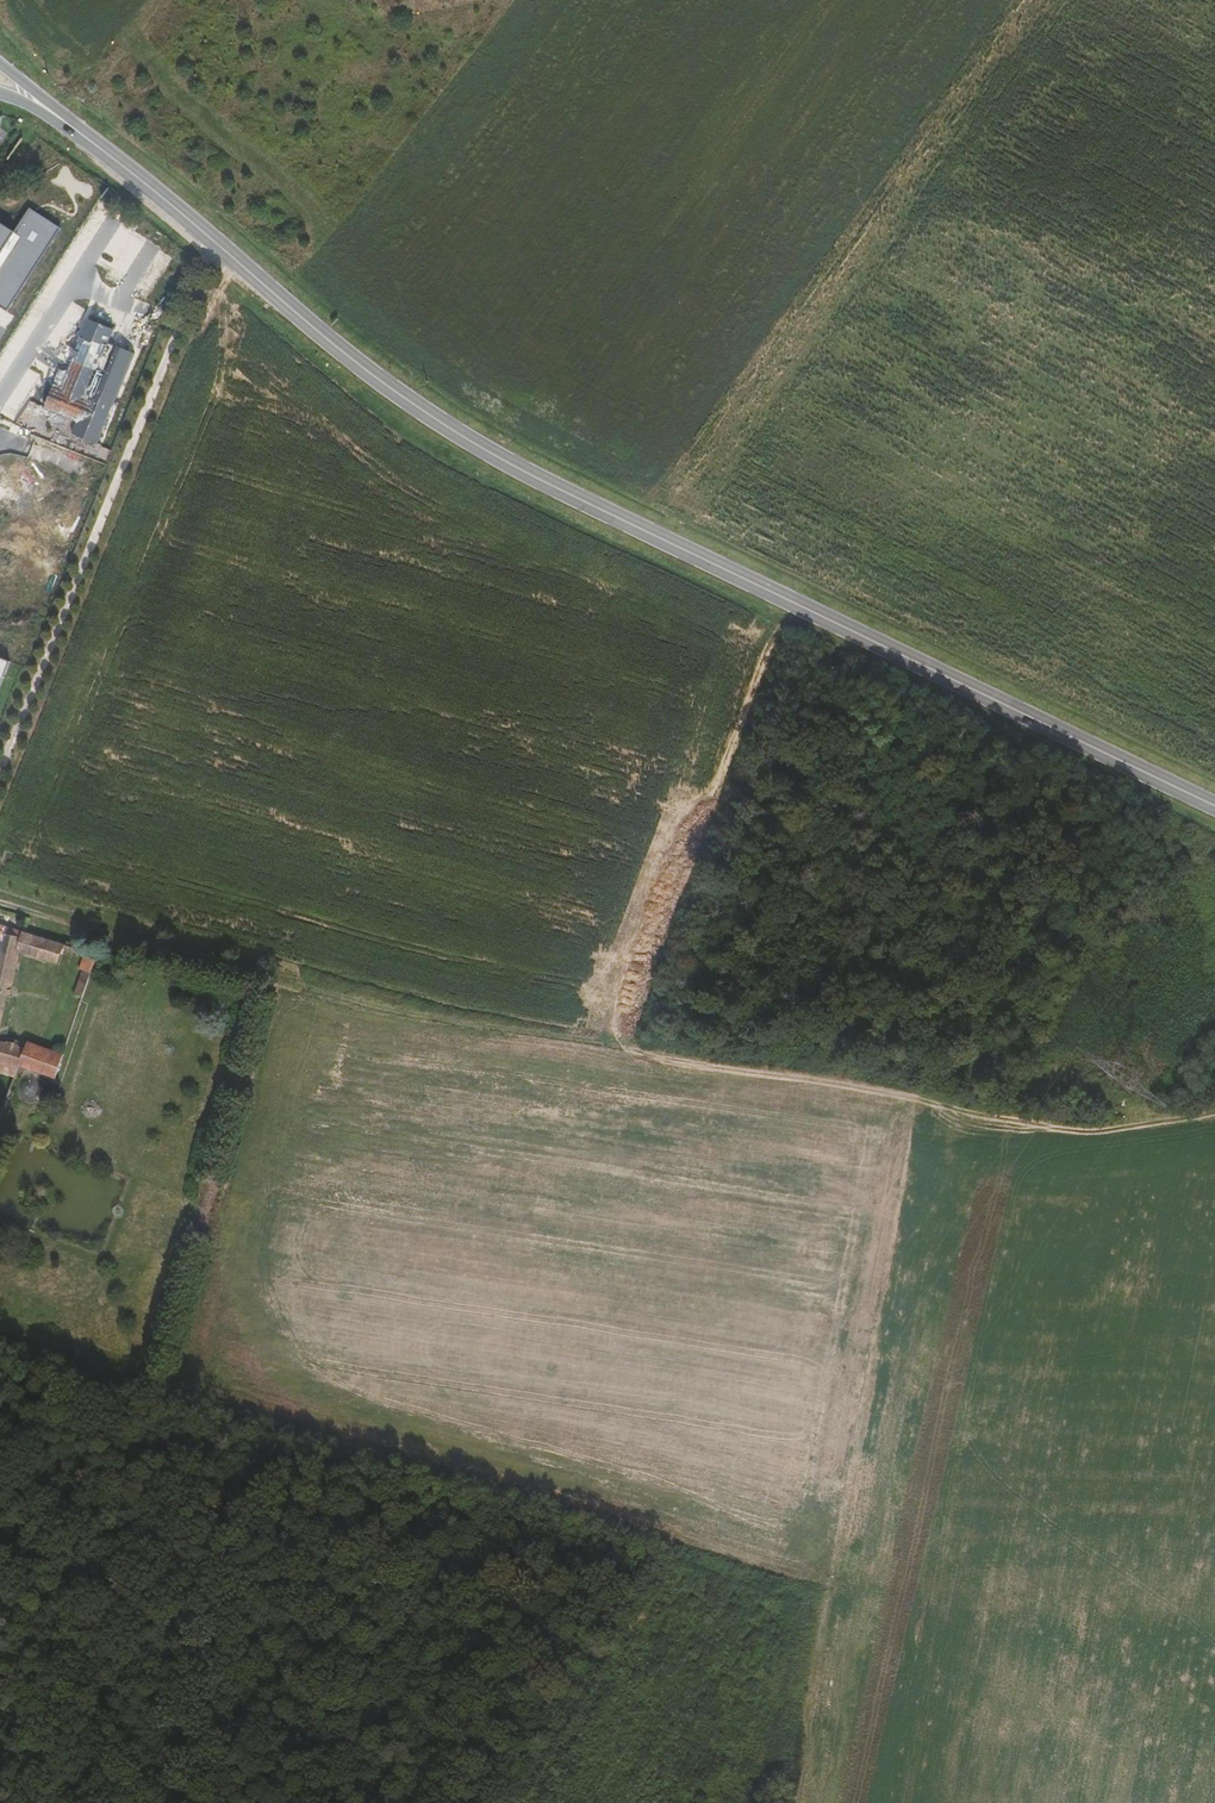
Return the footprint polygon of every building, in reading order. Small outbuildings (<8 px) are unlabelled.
[(98,442),(132,349),(114,341),(116,328),(88,316),(57,387),(48,383),(40,406),(78,423),(74,433),(98,442)] [(91,477),(98,457),(81,451),(74,471),(91,477)] [(1,925),(3,916),(23,923),(25,917),(0,910),(0,925),(1,925)] [(21,931),(23,923),(3,916),(1,925),(0,930),(0,1011),(21,931)] [(23,923),(21,931),(59,943),(62,928),(25,917),(23,923)] [(73,983),(83,988),(99,938),(88,935),(73,983)] [(20,1063),(23,1055),(53,1064),(55,1064),(57,1064),(62,1050),(0,1029),(0,1057),(20,1063)]
